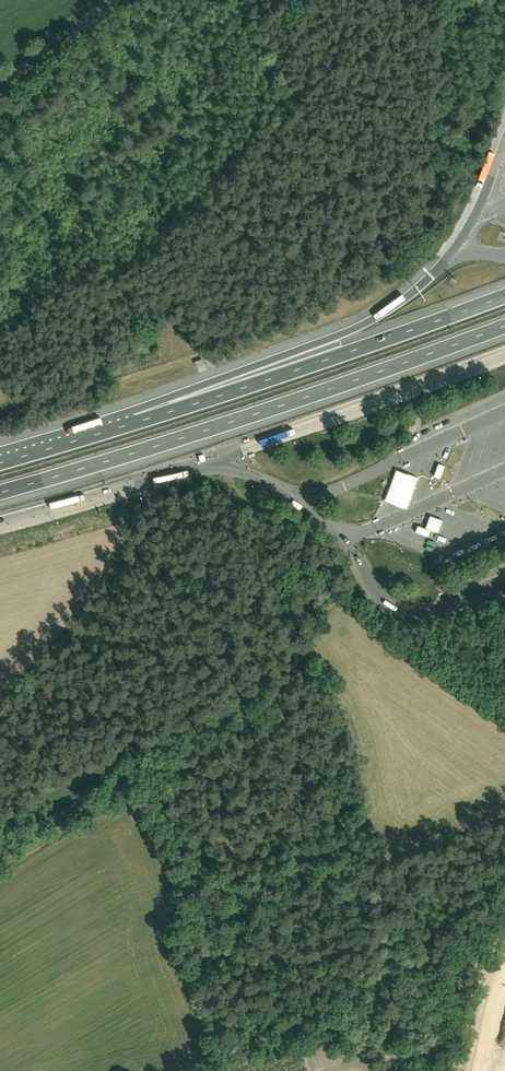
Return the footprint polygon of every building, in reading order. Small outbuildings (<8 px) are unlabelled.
[(501,430),(491,458),(499,460),(502,452),(504,453),(504,431),(501,430)] [(435,483),(447,452),(439,449),(427,480),(435,483)] [(465,466),(469,453),(461,451),(457,463),(465,466)] [(123,489),(94,494),(96,501),(111,498),(110,496),(124,494),(123,489)] [(465,500),(504,513),(504,512),(504,506),(467,494),(465,500)] [(407,516),(410,522),(442,506),(439,500),(407,516)]
